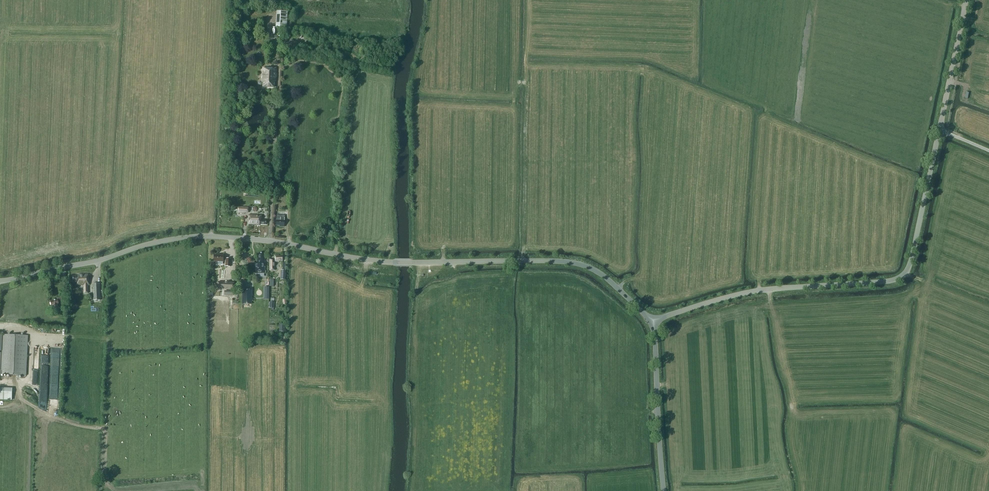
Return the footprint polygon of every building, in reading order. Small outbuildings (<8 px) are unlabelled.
[(276,28),(286,28),(287,12),(277,12),(276,28)] [(276,68),(268,68),(266,68),(262,68),(261,82),(263,82),(263,87),(274,87),(274,81),(275,81),(276,68)] [(249,214),(249,224),(260,224),(265,224),(266,220),(262,219),(262,214),(249,214)] [(276,225),(280,225),(280,226),(284,226),(284,216),(277,215),(276,225)] [(254,262),(255,273),(265,273),(264,257),(263,253),(258,253),(258,258),(257,259),(257,262),(254,262)] [(225,266),(231,266),(231,259),(224,258),(224,255),(218,254),(218,255),(214,255),(214,262),(223,262),(223,261),(225,261),(225,266)] [(269,258),(269,267),(269,270),(276,270),(276,262),(275,262),(275,261),(279,261),(279,260),(282,260),(282,255),(278,255),(278,254),(274,254),(274,258),(269,258)] [(78,274),(78,276),(73,276),(73,281),(75,281),(76,285),(83,285),(84,293),(89,293),(88,284),(89,284),(89,274),(78,274)] [(218,289),(234,290),(235,282),(218,282),(218,289)] [(93,284),(93,300),(101,300),(100,283),(93,284)] [(242,304),(251,305),(252,290),(243,290),(242,304)] [(60,308),(59,302),(62,301),(61,297),(57,298),(58,299),(50,301),(52,309),(60,308)] [(0,379),(1,375),(26,376),(28,336),(3,335),(2,370),(1,370),(1,353),(0,353),(0,379)] [(13,388),(0,388),(0,400),(13,400),(13,388)]
